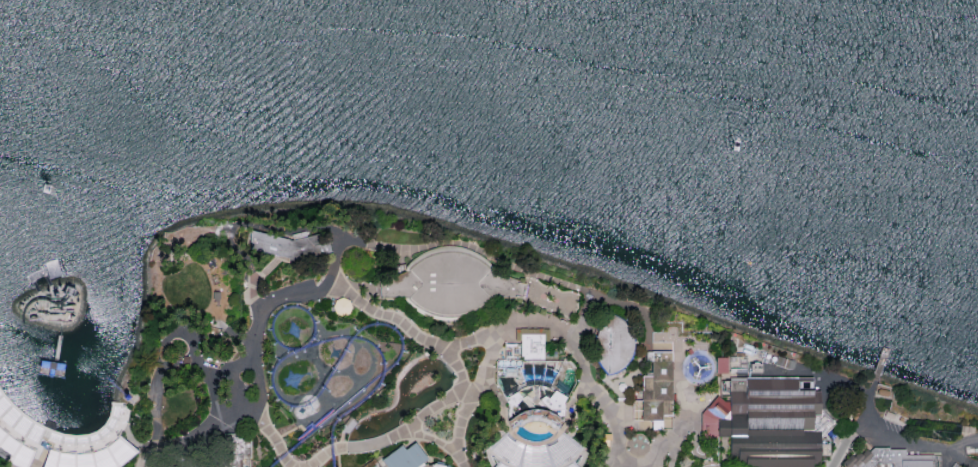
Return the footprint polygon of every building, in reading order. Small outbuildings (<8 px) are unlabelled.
[(290,239),(246,229),(251,249),(294,259),(329,252),(327,237),(312,234),(306,235),(305,230),(291,233),(290,239)] [(222,306),(230,305),(228,284),(220,285),(222,306)] [(341,299),(344,299),(347,301),(350,304),(351,307),(350,311),(349,314),(346,317),(343,318),(339,318),(337,317),(334,315),(332,311),(332,305),(332,301),(334,300),(337,299),(341,299)] [(548,310),(541,308),(540,315),(546,316),(548,310)] [(607,321),(612,318),(624,325),(628,330),(630,342),(631,345),(632,351),(627,368),(619,377),(610,377),(600,371),(598,364),(596,355),(595,344),(596,337),(596,335),(597,333),(601,328),(607,321)] [(519,330),(522,330),(543,331),(551,331),(551,341),(547,341),(547,350),(546,356),(546,360),(538,360),(522,361),(504,358),(506,343),(518,343),(519,330)] [(235,348),(239,341),(228,335),(223,346),(229,349),(234,352),(235,348)] [(669,356),(645,356),(645,366),(652,366),(652,380),(642,380),(642,403),(631,404),(632,423),(651,423),(670,423),(670,417),(670,404),(669,356)] [(715,360),(715,374),(718,374),(728,374),(727,360),(715,360)] [(748,366),(748,373),(758,373),(758,365),(748,366)] [(730,403),(718,397),(707,411),(707,415),(709,421),(701,422),(701,430),(702,439),(711,438),(714,438),(716,438),(719,438),(722,438),(724,438),(727,438),(727,466),(809,466),(809,465),(816,465),(815,458),(825,458),(825,443),(831,441),(839,445),(841,443),(843,440),(830,432),(834,426),(817,409),(818,393),(811,393),(811,379),(730,381),(730,403)] [(623,386),(618,386),(616,390),(618,394),(623,394),(625,390),(623,386)] [(539,398),(544,395),(547,397),(554,390),(566,397),(563,402),(563,414),(556,416),(556,411),(558,411),(558,409),(549,408),(546,406),(539,398)] [(506,396),(516,391),(522,397),(515,404),(510,404),(508,400),(506,396)] [(126,466),(125,466),(44,466),(50,452),(45,451),(40,448),(34,459),(30,466),(9,466),(7,466),(0,462),(0,393),(10,405),(30,419),(48,430),(67,435),(82,437),(96,432),(105,425),(110,404),(132,407),(128,429),(125,433),(119,439),(125,444),(137,454),(126,466)] [(884,414),(896,418),(894,424),(883,421),(884,414)] [(900,419),(897,424),(907,428),(910,423),(900,419)] [(960,429),(974,429),(974,433),(973,437),(960,437),(960,429)] [(491,451),(489,453),(497,463),(492,466),(573,466),(572,466),(585,455),(564,434),(545,448),(527,448),(515,443),(508,437),(491,451)] [(248,465),(248,466),(219,466),(218,436),(235,435),(235,439),(248,439),(248,465)] [(427,457),(414,466),(387,466),(384,464),(381,460),(401,444),(405,449),(414,442),(427,457)] [(933,458),(933,466),(890,466),(890,465),(877,465),(875,466),(844,466),(843,466),(850,457),(852,460),(856,453),(859,456),(864,452),(867,455),(871,450),(888,449),(888,453),(903,452),(903,457),(933,458)]
